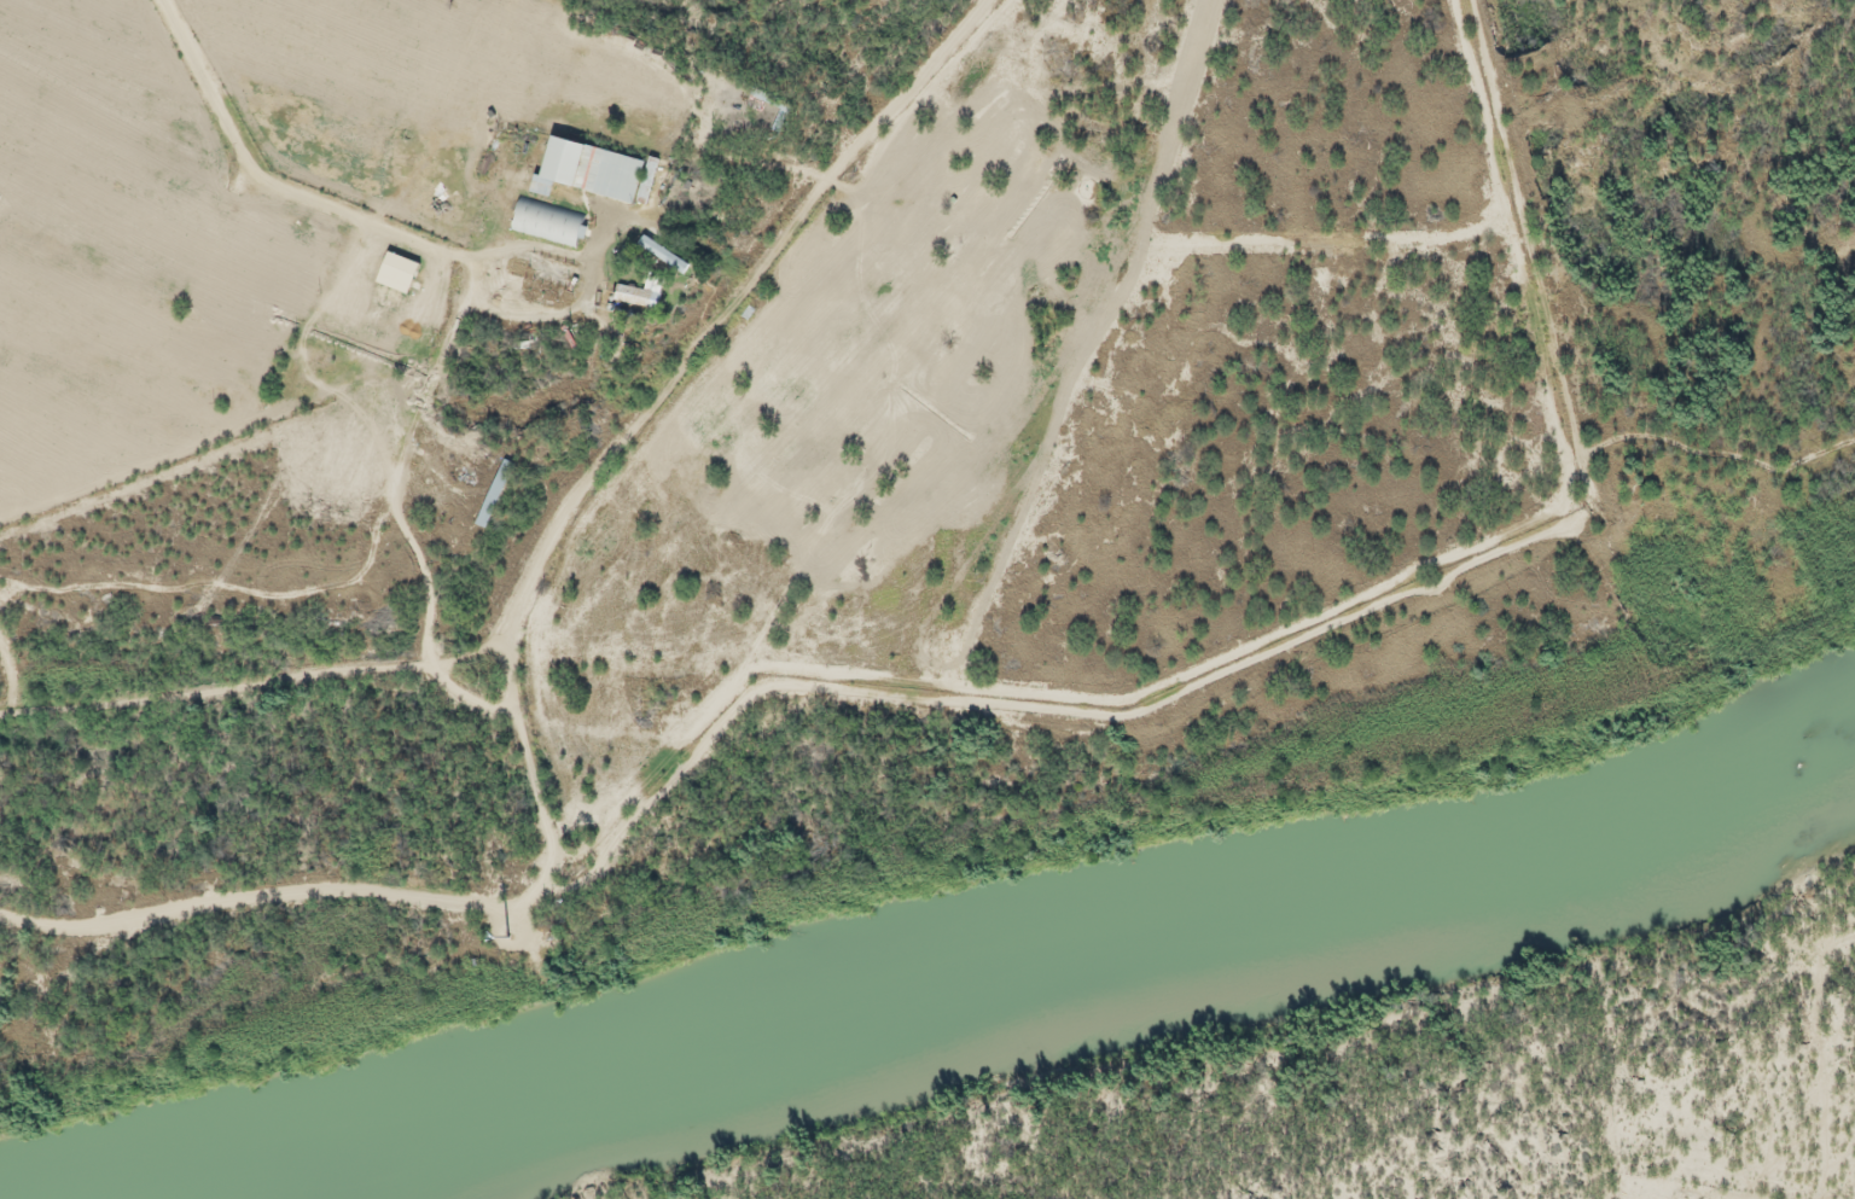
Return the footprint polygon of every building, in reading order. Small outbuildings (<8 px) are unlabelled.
[(574,181),(586,139),(550,129),(533,187),(552,192),(557,176),(574,181)] [(520,197),(511,229),(579,248),(588,216),(520,197)] [(692,261),(645,231),(638,242),(685,272),(692,261)] [(412,289),(420,259),(388,249),(379,279),(412,289)] [(650,286),(619,280),(616,297),(647,302),(650,286)]
